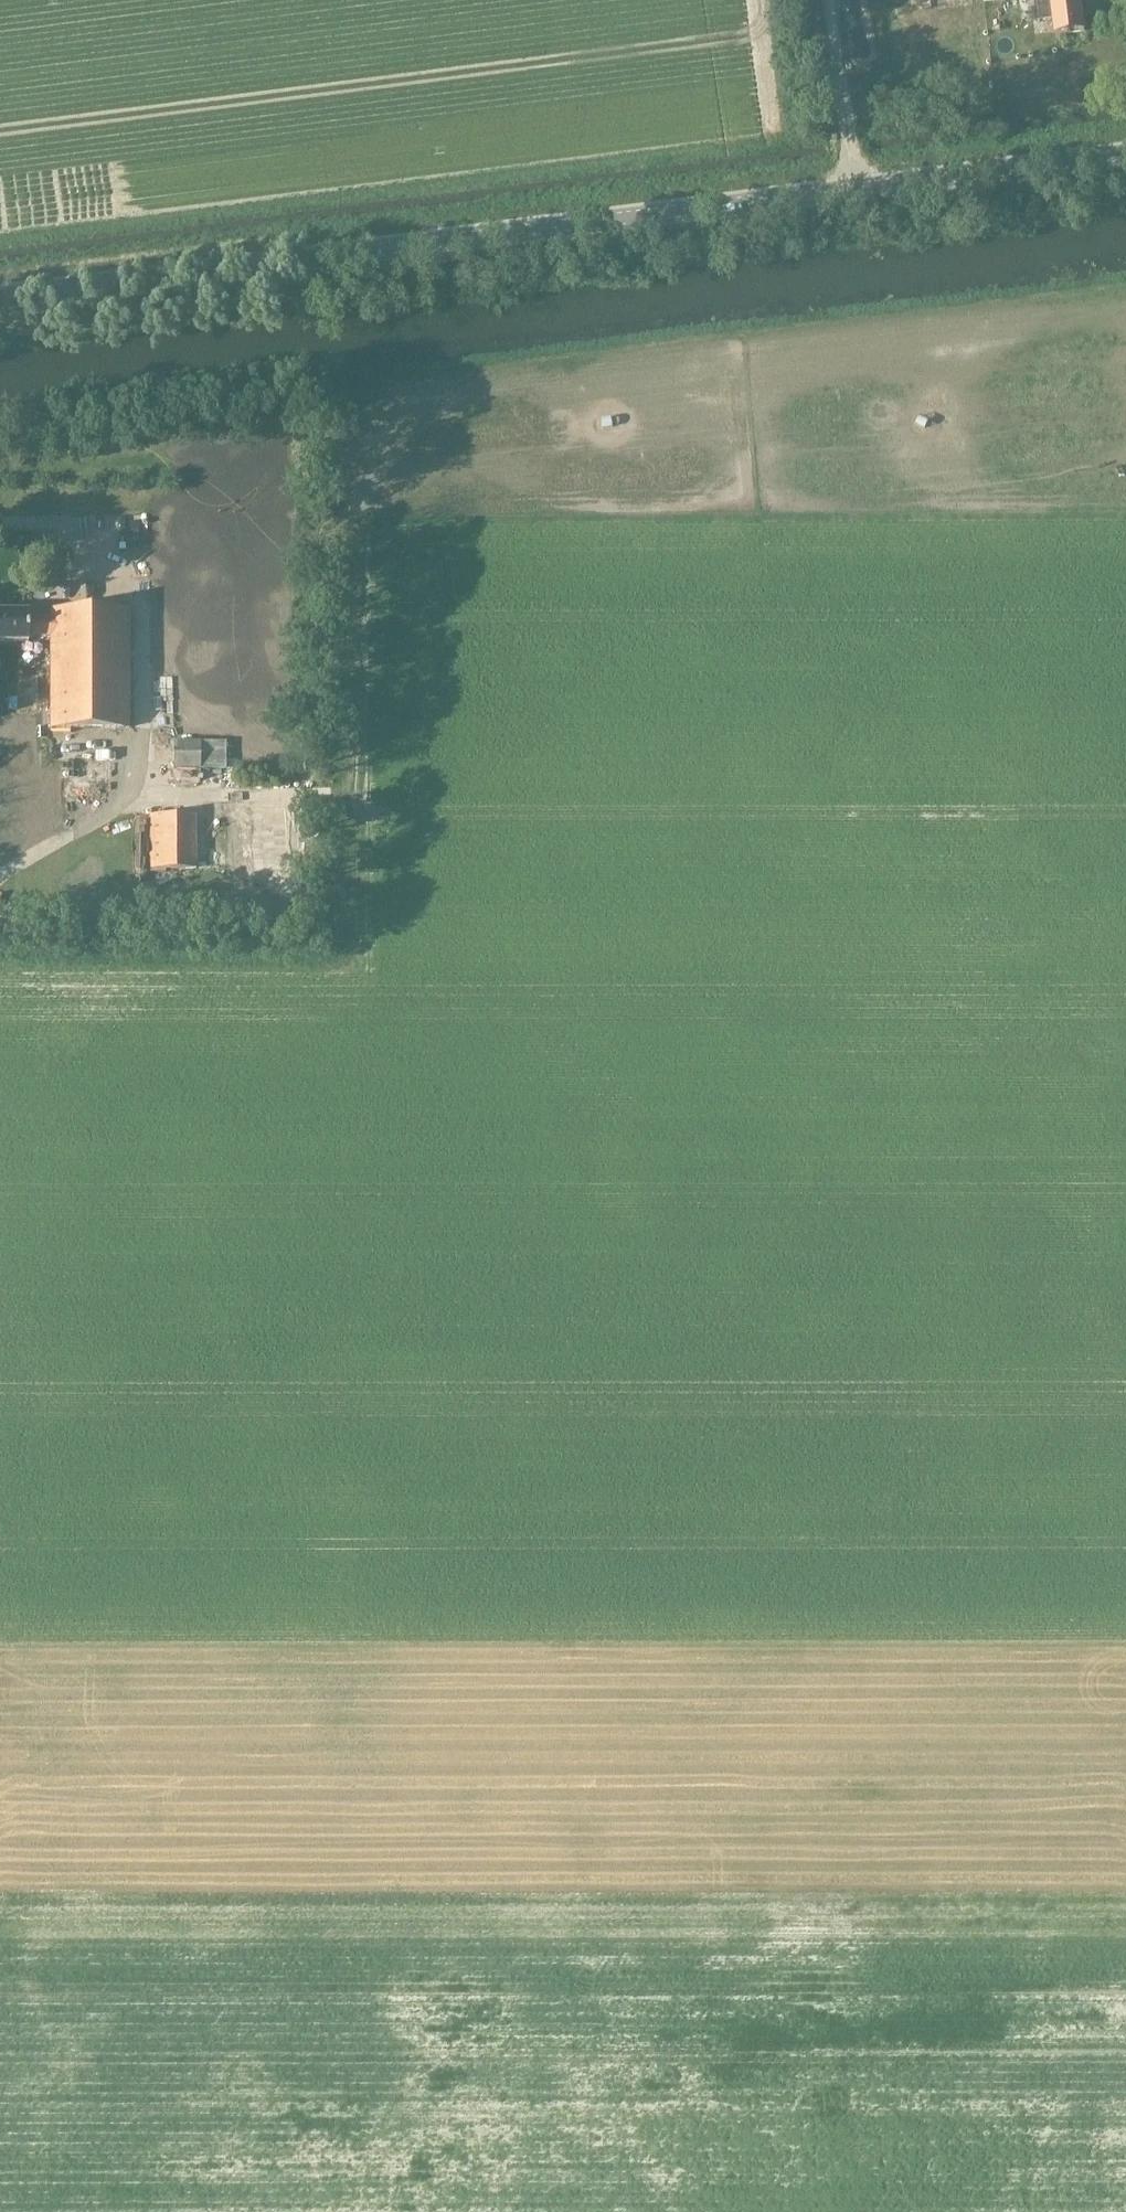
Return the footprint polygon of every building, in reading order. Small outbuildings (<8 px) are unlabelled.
[(1038,20),(1053,18),(1055,34),(1084,31),(1080,0),(1035,0),(1038,20)] [(26,641),(27,637),(48,637),(49,728),(127,728),(127,610),(48,610),(48,617),(26,617),(26,612),(0,612),(0,641),(26,641)] [(198,770),(198,742),(171,741),(171,770),(198,770)] [(193,814),(148,815),(149,869),(193,868),(193,814)]
